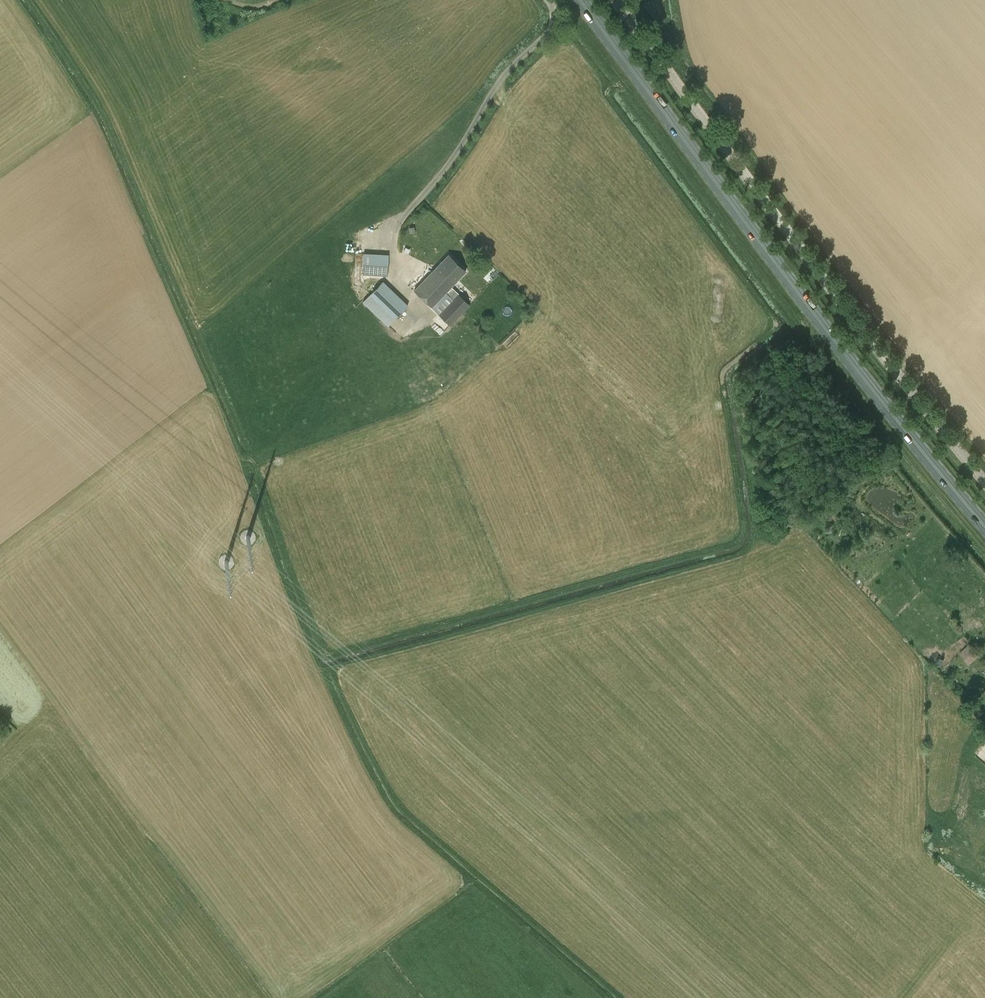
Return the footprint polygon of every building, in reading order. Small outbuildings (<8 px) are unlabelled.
[(364,253),(363,264),(363,274),(388,276),(389,254),(364,253)] [(470,305),(451,286),(466,271),(448,254),(414,290),(431,307),(446,292),(453,299),(438,314),(450,325),(470,305)] [(408,305),(383,280),(362,302),(387,326),(408,305)] [(970,661),(977,653),(968,644),(960,652),(970,661)]
